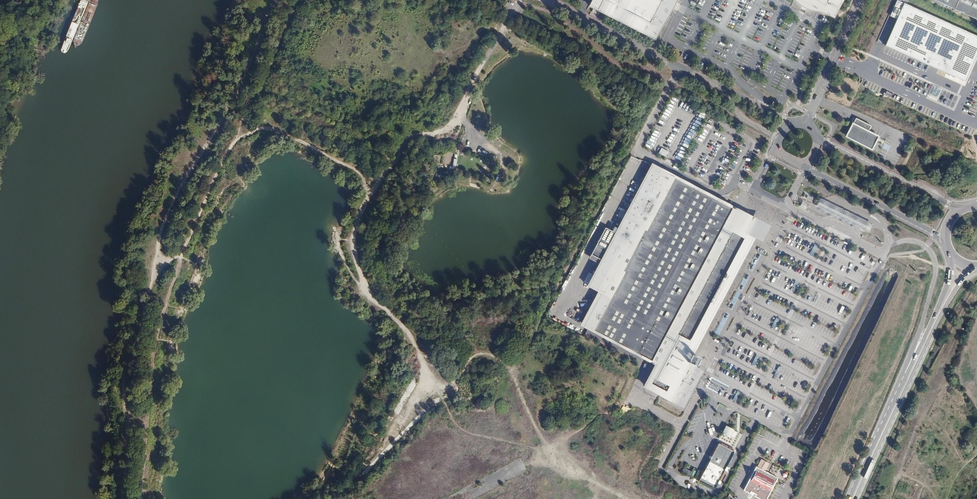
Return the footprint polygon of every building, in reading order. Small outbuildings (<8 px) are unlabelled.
[(650,35),(665,6),(667,7),(671,0),(589,0),(587,4),(650,35)] [(800,1),(803,2),(806,4),(809,5),(810,2),(832,13),(838,0),(798,0),(800,1)] [(976,17),(976,0),(942,0),(976,17)] [(902,6),(885,44),(895,51),(965,81),(976,55),(976,39),(902,6)] [(869,130),(871,124),(856,116),(853,122),(848,131),(849,132),(848,134),(853,137),(853,138),(866,145),(866,143),(872,146),(873,144),(874,144),(879,135),(869,130)] [(658,154),(665,157),(668,152),(660,148),(658,154)] [(731,219),(736,210),(733,206),(653,164),(617,232),(606,226),(591,253),(602,259),(589,285),(603,293),(586,325),(657,362),(645,384),(682,403),(701,367),(695,364),(697,360),(699,357),(691,352),(719,300),(754,233),(751,232),(746,229),(736,224),(737,223),(738,223),(738,222),(739,221),(739,220),(738,219),(737,218),(736,217),(735,217),(734,217),(733,218),(732,218),(731,219)] [(871,224),(820,198),(816,206),(867,232),(871,224)] [(770,223),(733,206),(736,210),(731,219),(732,218),(733,218),(734,217),(735,217),(736,217),(737,218),(738,219),(739,220),(739,221),(738,222),(738,223),(737,223),(736,224),(746,229),(751,232),(754,233),(761,238),(770,223)] [(376,338),(372,348),(378,351),(382,340),(376,338)] [(724,425),(721,433),(729,437),(732,428),(724,425)] [(721,440),(720,442),(734,449),(735,447),(731,445),(721,440)] [(700,477),(718,443),(717,442),(709,457),(699,477),(700,477)] [(734,452),(735,450),(734,449),(720,442),(719,442),(718,443),(700,477),(700,479),(701,480),(714,487),(715,487),(716,485),(717,483),(718,484),(719,481),(724,470),(725,471),(726,468),(726,467),(734,452)] [(736,452),(734,452),(726,467),(726,468),(725,471),(724,470),(719,481),(718,484),(717,483),(716,485),(718,486),(736,452)] [(692,470),(686,467),(684,470),(695,477),(699,469),(694,466),(692,470)] [(745,490),(764,498),(768,498),(779,477),(767,471),(757,466),(745,490)] [(714,487),(701,480),(700,481),(713,488),(714,487)]
